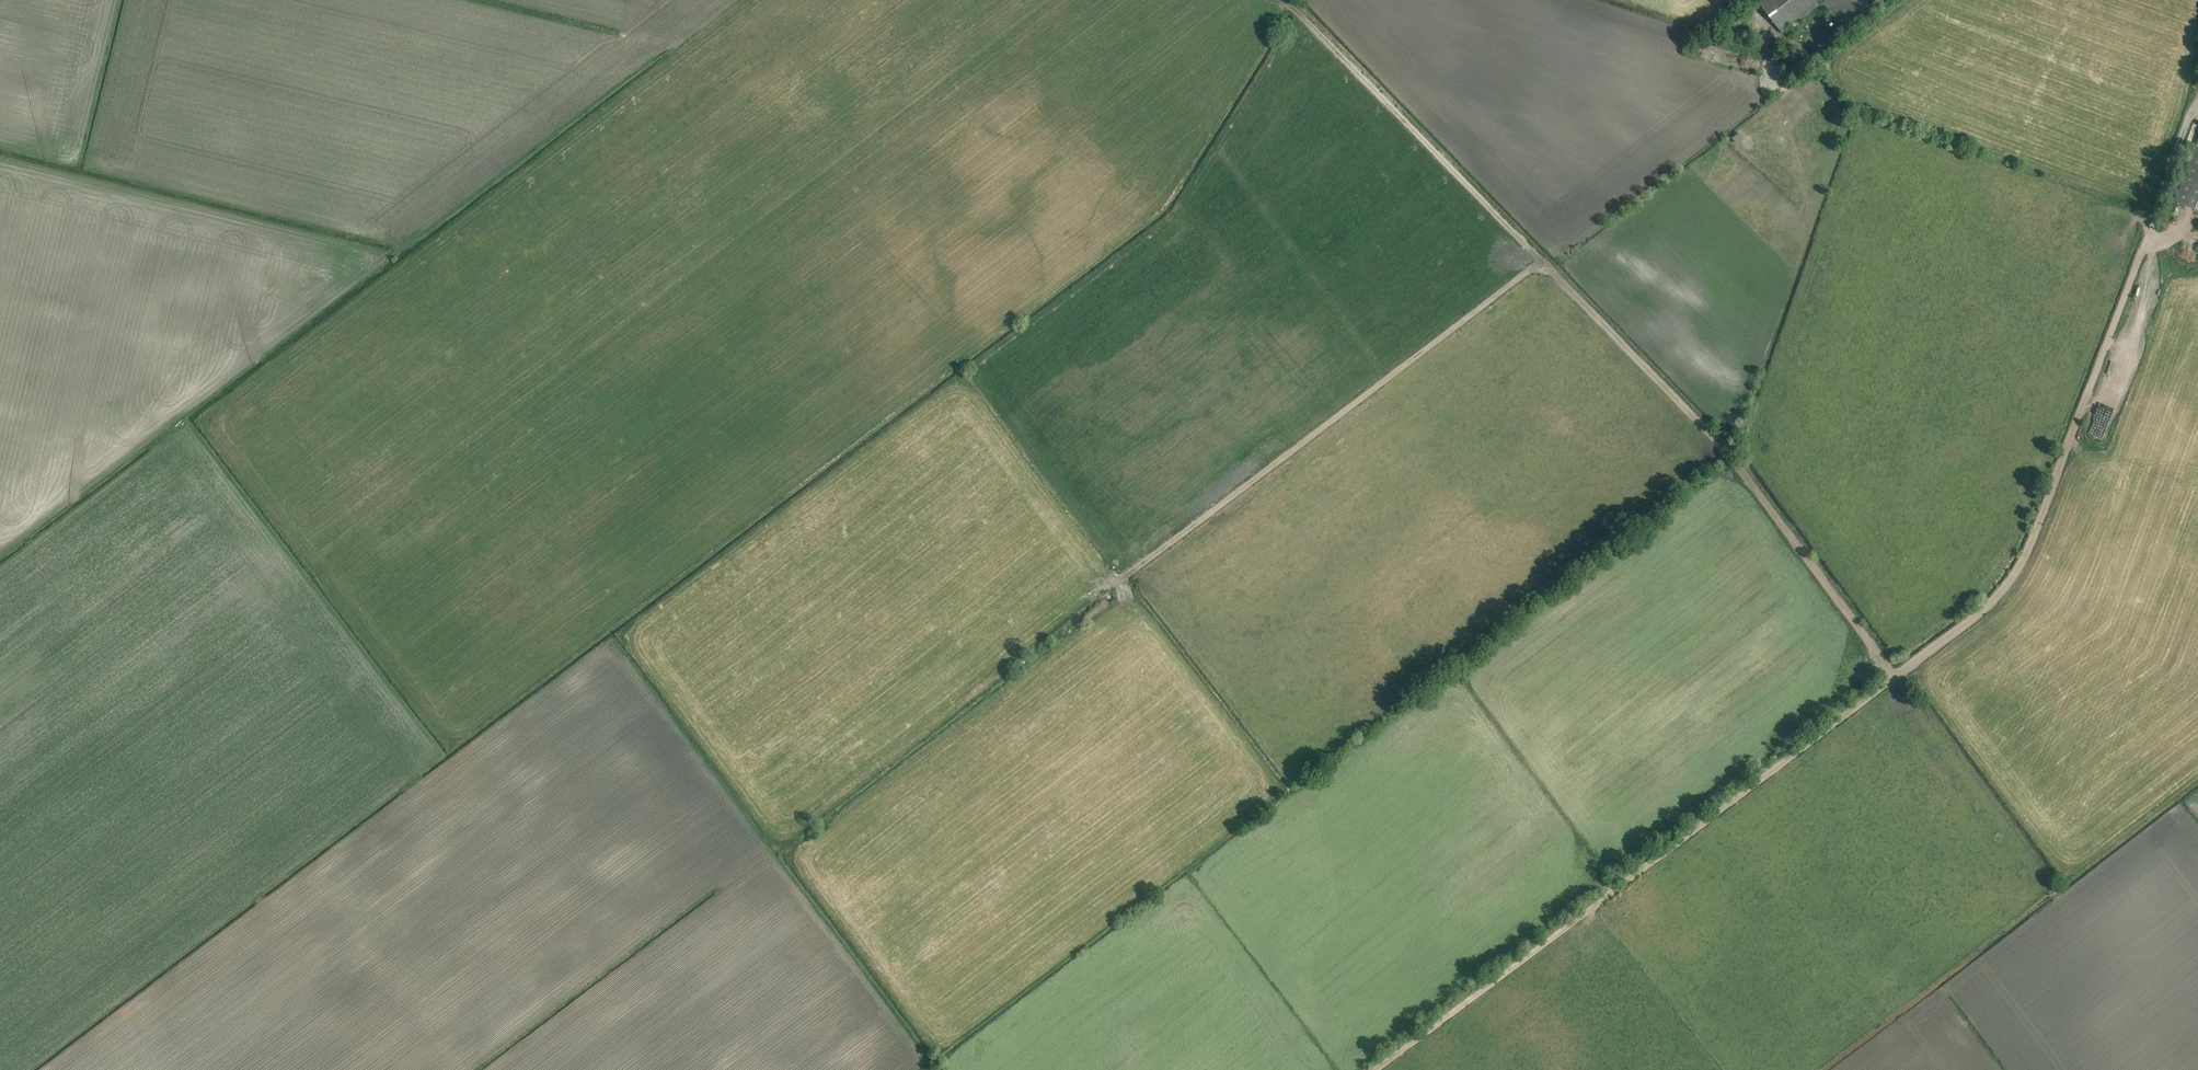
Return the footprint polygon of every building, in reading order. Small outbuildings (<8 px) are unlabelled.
[(1782,33),(1822,3),(1838,24),(1860,8),(1854,0),(1757,0),(1782,33)] [(2175,202),(2197,211),(2197,140),(2175,202)] [(2147,257),(2163,262),(2166,253),(2150,248),(2147,257)]
